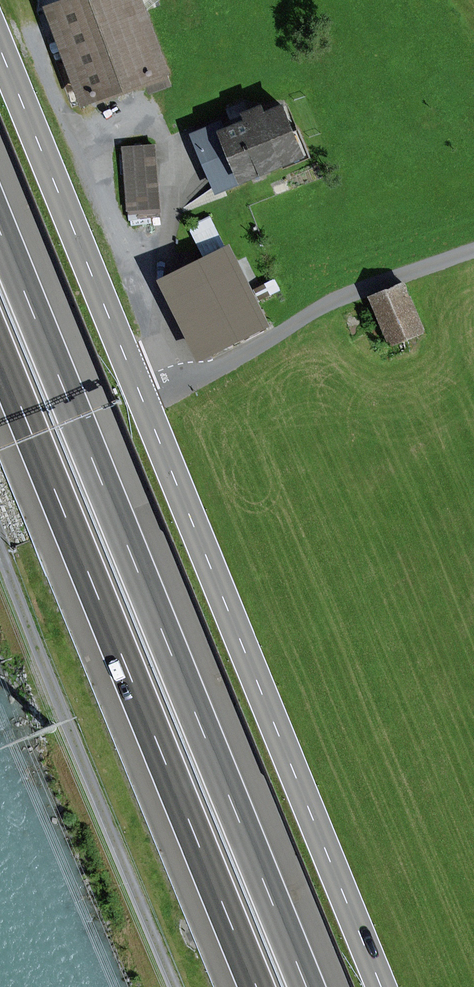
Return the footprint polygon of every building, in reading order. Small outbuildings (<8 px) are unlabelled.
[(92,91),(152,70),(128,0),(65,0),(61,1),(92,91)] [(299,149),(277,96),(194,130),(216,183),(299,149)] [(128,207),(155,204),(151,157),(123,159),(128,207)] [(207,348),(260,324),(226,247),(172,272),(207,348)] [(391,342),(420,330),(400,286),(372,298),(391,342)]
